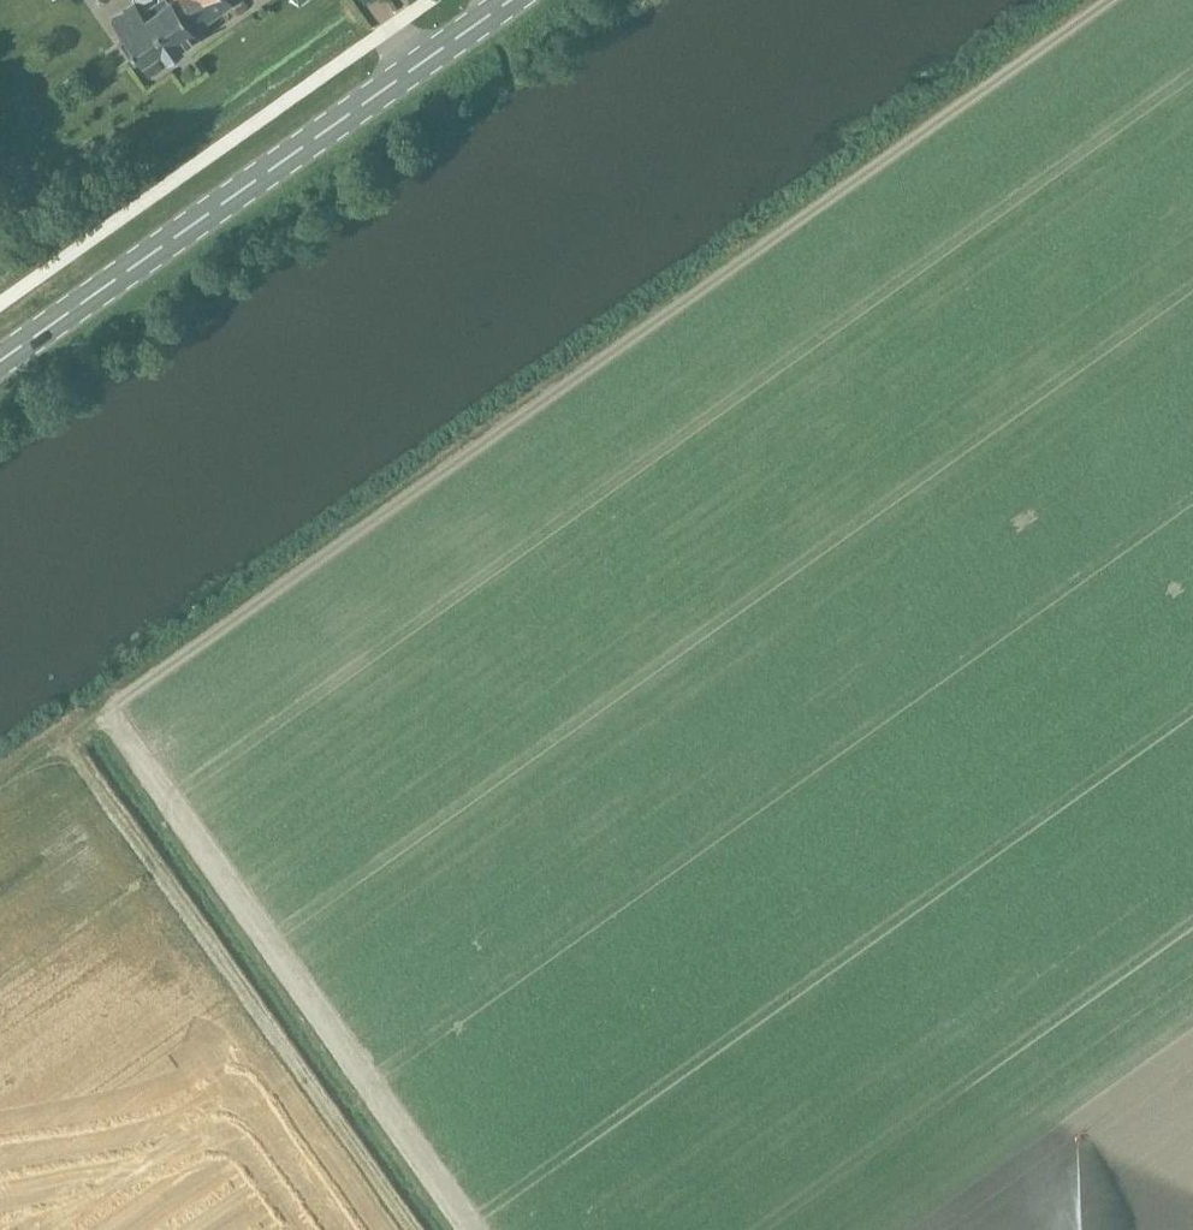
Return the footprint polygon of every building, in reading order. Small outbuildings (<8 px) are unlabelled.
[(132,61),(138,57),(140,60),(157,48),(163,57),(165,55),(167,57),(181,47),(179,45),(196,34),(192,28),(230,1),(229,0),(166,0),(157,0),(145,8),(148,13),(120,32),(122,35),(117,39),(132,61)]
